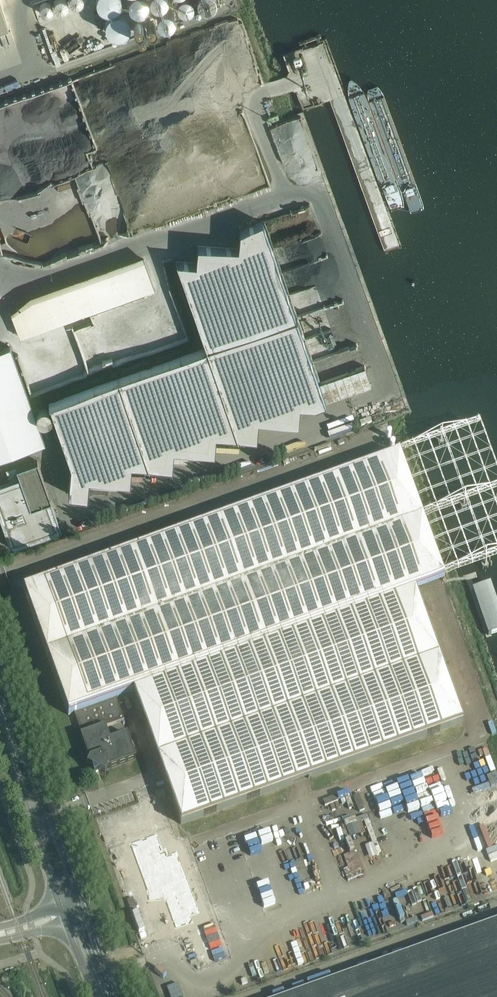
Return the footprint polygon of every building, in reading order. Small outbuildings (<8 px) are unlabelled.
[(26,2),(29,16),(40,13),(37,0),(31,0),(26,2)] [(58,16),(52,0),(46,0),(53,18),(58,16)] [(325,400),(262,222),(239,230),(236,248),(197,245),(196,263),(176,261),(206,347),(49,402),(71,463),(68,493),(87,495),(88,476),(129,480),(131,462),(171,465),(173,447),(214,450),(215,432),(256,435),(257,417),(297,421),(299,402),(314,404),(325,400)] [(16,323),(152,281),(141,246),(5,288),(16,323)] [(44,441),(10,347),(0,351),(0,457),(44,441)] [(21,543),(60,529),(49,500),(51,499),(37,460),(16,467),(17,470),(11,472),(14,479),(0,484),(0,514),(11,546),(21,543)] [(463,722),(415,590),(370,464),(23,589),(68,715),(74,713),(82,735),(80,735),(89,760),(87,765),(92,768),(94,773),(100,771),(105,774),(108,768),(117,765),(135,758),(127,734),(110,740),(105,727),(124,720),(116,698),(134,691),(181,824),(463,722)] [(473,588),(488,634),(496,631),(496,602),(490,582),(473,588)] [(384,786),(373,790),(375,795),(386,791),(384,786)] [(379,805),(390,800),(388,795),(377,799),(379,805)] [(258,817),(259,823),(269,820),(267,814),(258,817)] [(271,825),(249,831),(251,838),(263,834),(263,836),(274,833),(271,825)] [(156,831),(130,842),(147,887),(149,893),(149,899),(166,897),(177,926),(195,919),(192,913),(201,909),(177,848),(168,852),(166,845),(162,847),(156,831)] [(343,847),(347,863),(359,861),(356,844),(343,847)] [(314,853),(304,856),(306,866),(317,863),(314,853)] [(285,996),(496,996),(496,921),(285,996)]
